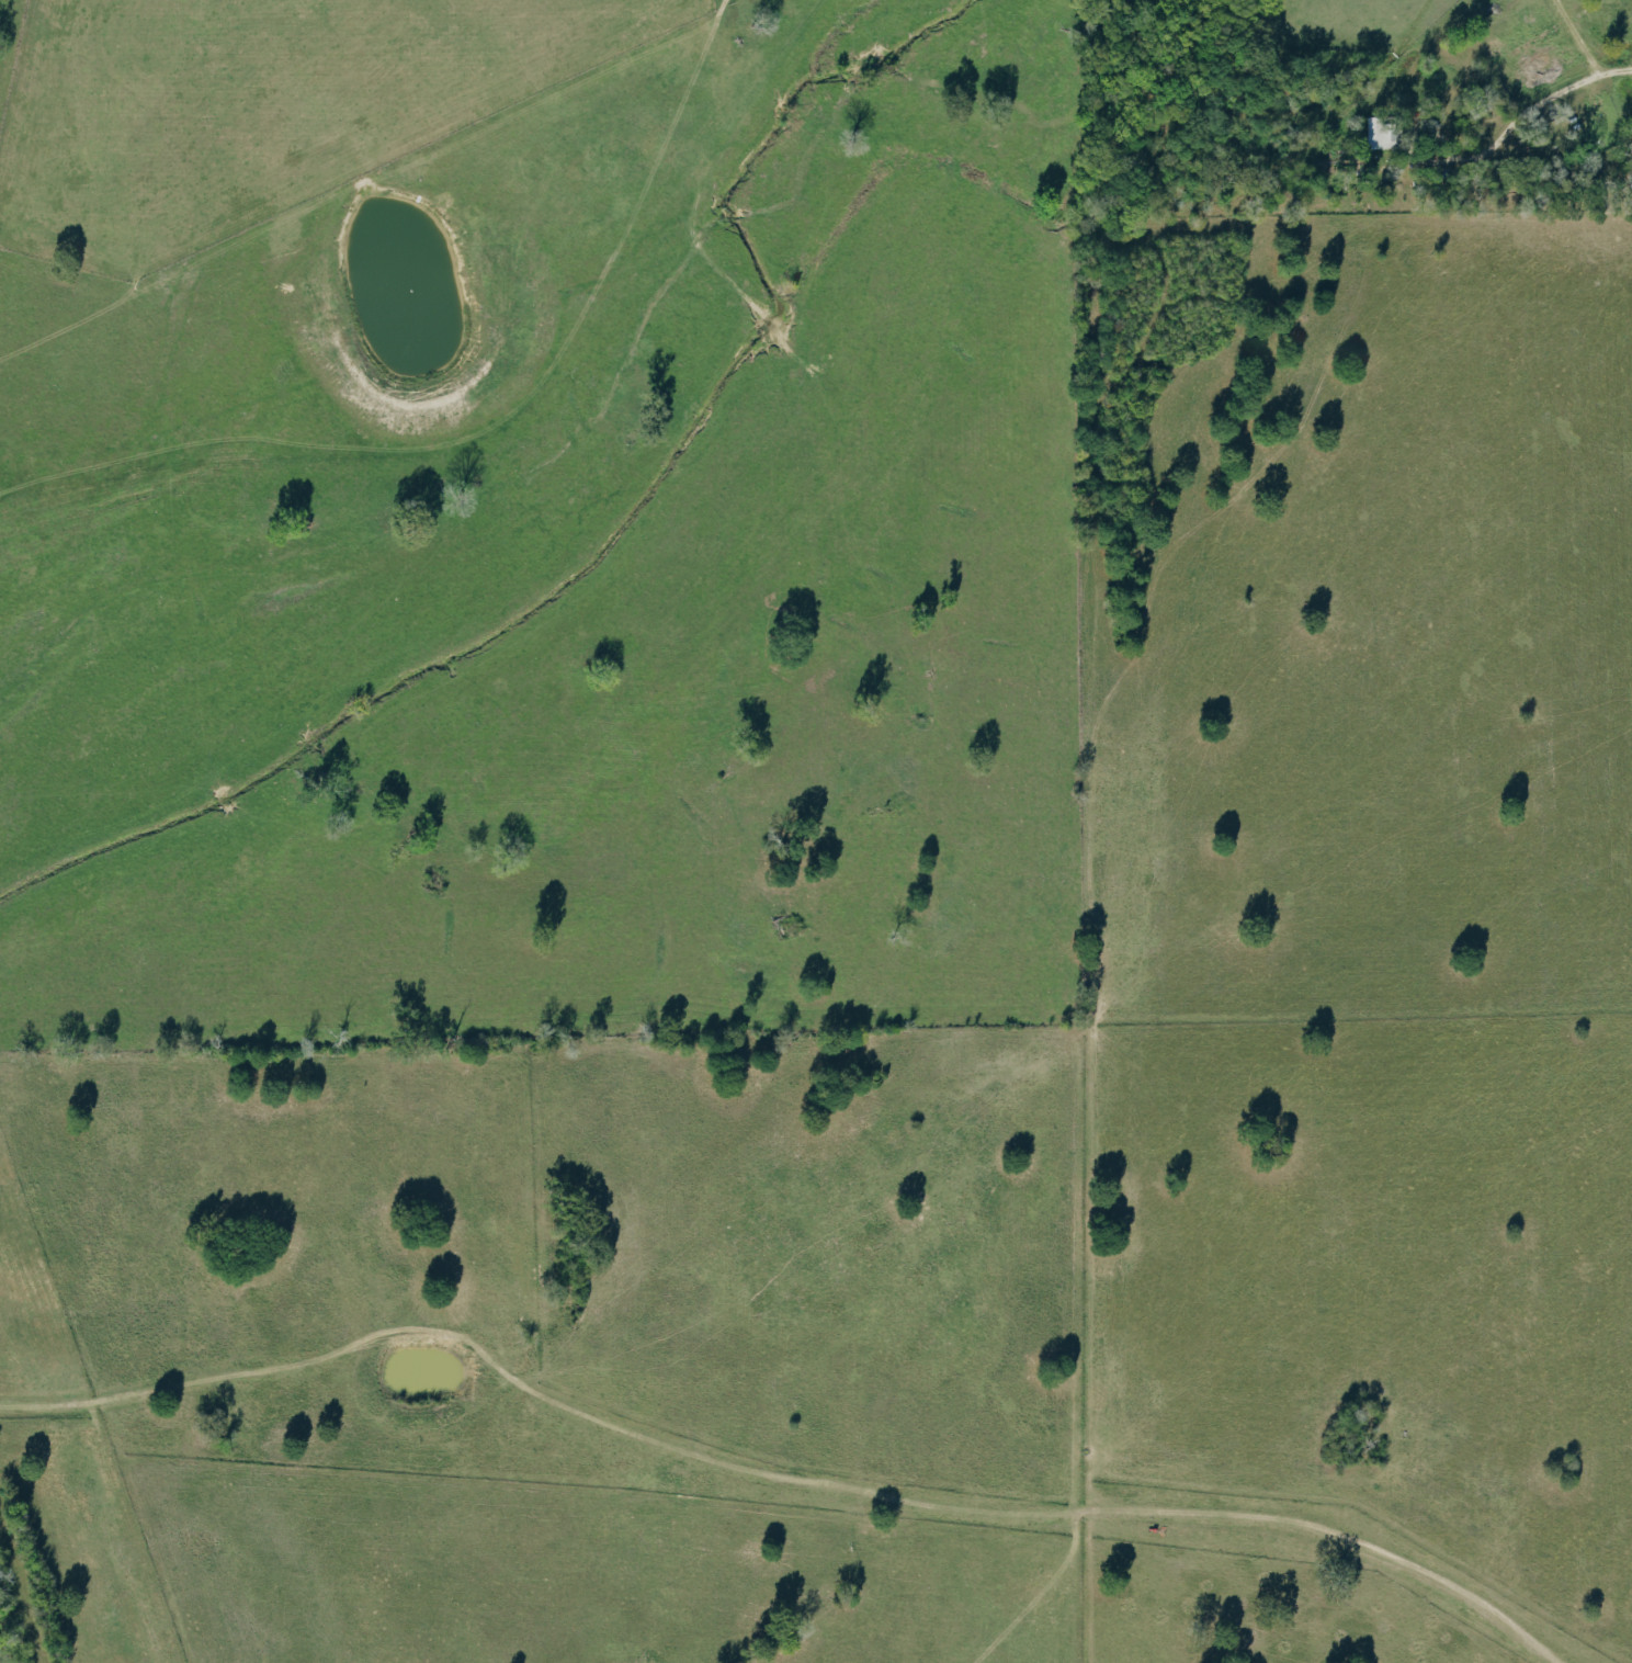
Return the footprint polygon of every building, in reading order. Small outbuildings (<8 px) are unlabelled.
[(1370,118),(1369,148),(1395,149),(1396,125),(1385,124),(1385,118),(1370,118)]
